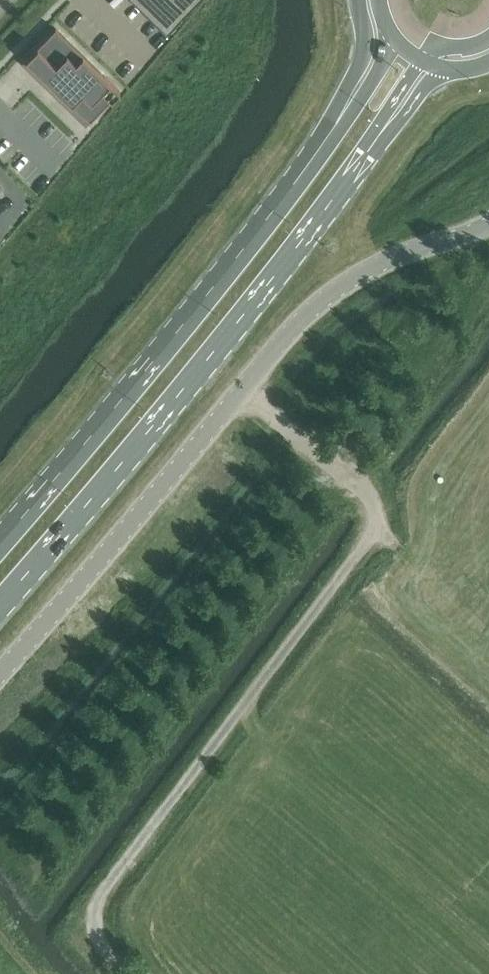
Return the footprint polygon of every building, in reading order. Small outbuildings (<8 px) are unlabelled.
[(167,30),(195,0),(136,0),(167,30)] [(55,28),(21,63),(86,126),(120,90),(55,28)]
